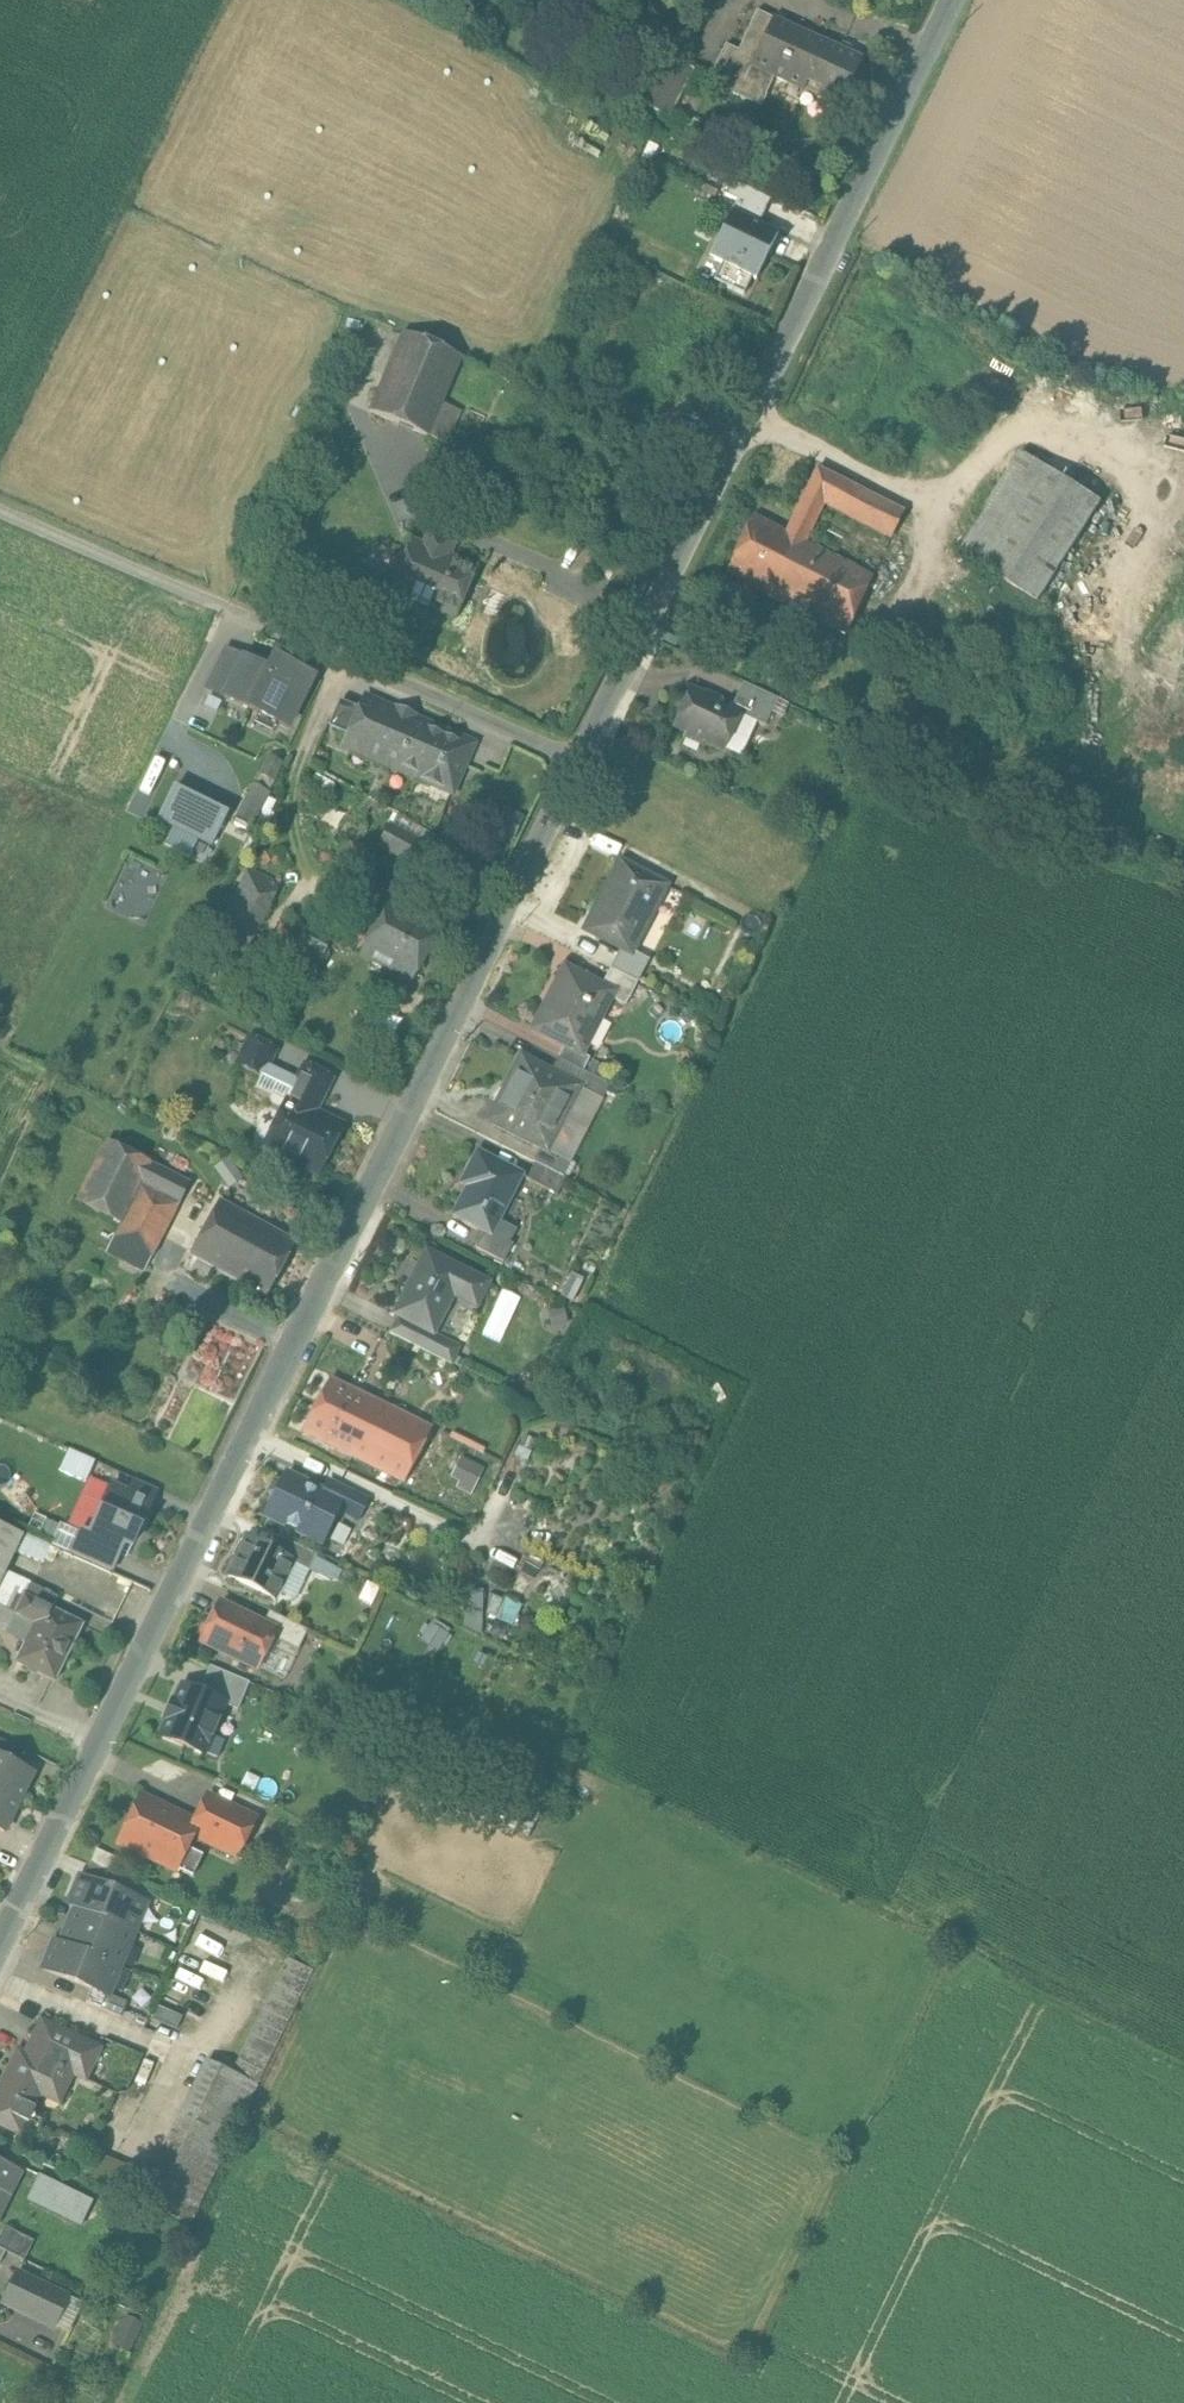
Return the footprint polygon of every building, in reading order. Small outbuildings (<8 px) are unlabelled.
[(756,12),(742,43),(759,50),(773,20),(756,12)] [(839,51),(773,20),(759,50),(750,68),(773,79),(771,84),(759,110),(751,126),(782,140),(807,85),(819,91),(816,99),(840,110),(863,62),(848,55),(851,49),(842,45),(839,51)] [(733,63),(731,66),(771,84),(773,79),(750,68),(759,50),(742,43),(733,63)] [(693,72),(661,56),(637,103),(669,120),(693,72)] [(771,84),(731,66),(733,63),(721,58),(708,87),(759,110),(771,84)] [(778,235),(732,213),(709,259),(756,281),(778,235)] [(462,359),(404,334),(371,412),(428,436),(429,436),(442,404),(462,359)] [(461,411),(442,404),(429,436),(447,445),(461,411)] [(1102,502),(1022,452),(959,553),(1031,599),(1038,603),(1102,502)] [(904,513),(817,469),(786,534),(797,540),(805,543),(824,505),(891,538),(904,513)] [(786,534),(753,517),(726,575),(770,597),(797,540),(786,534)] [(805,543),(797,540),(770,597),(845,635),(872,577),(805,543)] [(478,567),(417,541),(395,592),(456,618),(478,567)] [(226,648),(205,691),(225,700),(226,699),(245,660),(246,658),(226,648)] [(269,672),(245,660),(226,699),(287,729),(312,677),(287,665),(275,659),(269,672)] [(778,699),(743,683),(731,709),(740,714),(739,715),(765,727),(778,699)] [(731,709),(691,691),(674,727),(687,733),(685,737),(702,745),(704,741),(723,750),(739,715),(740,714),(731,709)] [(385,717),(361,706),(349,734),(373,745),(385,717)] [(402,731),(390,725),(393,720),(385,717),(373,745),(349,734),(343,748),(453,795),(474,745),(413,718),(408,731),(405,730),(402,731)] [(282,763),(269,757),(261,774),(274,781),(282,763)] [(169,787),(150,837),(208,859),(227,810),(169,787)] [(247,797),(236,819),(252,827),(263,805),(247,797)] [(456,862),(391,827),(380,847),(445,883),(456,862)] [(663,885),(619,863),(584,930),(619,948),(628,953),(630,950),(663,885)] [(249,869),(220,928),(227,931),(220,944),(244,956),(280,885),(249,869)] [(407,905),(382,891),(370,913),(381,920),(361,958),(389,972),(387,975),(410,987),(419,970),(416,969),(439,926),(406,908),(407,905)] [(331,939),(310,928),(308,931),(296,925),(288,940),(300,946),(299,949),(320,961),(331,939)] [(649,960),(630,950),(628,953),(619,948),(608,970),(637,985),(649,960)] [(601,984),(567,966),(534,1031),(564,1047),(580,1055),(609,998),(614,990),(601,984)] [(637,985),(608,970),(601,984),(614,990),(609,998),(626,1007),(637,985)] [(274,1052),(250,1039),(237,1066),(261,1078),(262,1078),(267,1067),(274,1052)] [(580,1055),(564,1047),(558,1060),(583,1072),(590,1059),(580,1055)] [(558,1060),(550,1076),(580,1091),(602,1102),(610,1086),(583,1072),(558,1060)] [(550,1076),(519,1061),(503,1092),(511,1096),(495,1127),(539,1150),(548,1154),(550,1151),(580,1091),(550,1076)] [(298,1082),(267,1067),(262,1078),(261,1078),(256,1089),(271,1096),(271,1095),(272,1094),(287,1101),(263,1148),(318,1175),(342,1127),(310,1111),(318,1094),(297,1084),(298,1082)] [(331,1079),(305,1067),(298,1082),(297,1084),(318,1094),(322,1096),(331,1079)] [(152,1164),(108,1141),(77,1203),(121,1225),(141,1187),(152,1164)] [(548,1154),(539,1150),(533,1163),(535,1164),(563,1178),(571,1161),(550,1151),(548,1154)] [(522,1176),(477,1153),(467,1172),(474,1176),(453,1216),(485,1233),(491,1236),(492,1235),(509,1244),(515,1231),(498,1222),(522,1176)] [(190,1183),(152,1164),(141,1187),(179,1206),(190,1183)] [(563,1178),(535,1164),(526,1180),(557,1196),(566,1179),(563,1178)] [(179,1206),(141,1187),(121,1225),(115,1238),(153,1257),(179,1206)] [(221,1201),(191,1255),(220,1271),(250,1217),(221,1201)] [(297,1243),(250,1217),(220,1271),(267,1297),(297,1243)] [(509,1244),(492,1235),(491,1236),(485,1233),(476,1249),(503,1263),(512,1246),(509,1244)] [(153,1257),(115,1238),(108,1252),(146,1271),(153,1257)] [(487,1287),(427,1255),(394,1316),(399,1318),(433,1336),(454,1297),(476,1309),(487,1287)] [(433,1336),(399,1318),(390,1334),(425,1352),(433,1336)] [(455,1347),(433,1336),(425,1352),(447,1363),(455,1347)] [(376,1402),(330,1380),(303,1434),(348,1457),(376,1402)] [(376,1402),(348,1457),(403,1483),(431,1429),(376,1402)] [(70,1447),(60,1468),(86,1480),(96,1458),(70,1447)] [(323,1494),(285,1476),(282,1482),(274,1483),(269,1493),(274,1499),(266,1515),(322,1542),(330,1526),(329,1521),(335,1509),(338,1502),(323,1494)] [(367,1501),(329,1482),(323,1494),(338,1502),(335,1509),(358,1520),(367,1501)] [(105,1507),(99,1520),(97,1519),(89,1537),(121,1551),(124,1542),(132,1546),(152,1502),(130,1493),(129,1495),(111,1487),(102,1506),(105,1507)] [(0,1523),(0,1589),(7,1572),(24,1534),(0,1523)] [(48,1545),(27,1535),(18,1553),(41,1563),(48,1545)] [(317,1556),(279,1537),(271,1552),(293,1562),(292,1563),(309,1572),(317,1556)] [(271,1552),(246,1540),(228,1576),(275,1599),(292,1563),(293,1562),(271,1552)] [(48,1545),(41,1563),(65,1573),(72,1556),(48,1545)] [(18,1614),(26,1597),(27,1597),(33,1585),(7,1572),(0,1589),(0,1605),(18,1614)] [(58,1597),(33,1585),(27,1597),(52,1610),(58,1597)] [(514,1625),(522,1605),(496,1594),(487,1613),(514,1625)] [(27,1597),(26,1597),(18,1614),(24,1617),(15,1637),(28,1643),(18,1663),(55,1681),(83,1625),(52,1610),(27,1597)] [(263,1624),(220,1603),(209,1625),(204,1626),(201,1632),(204,1637),(201,1642),(257,1669),(272,1638),(276,1630),(263,1624)] [(308,1631),(270,1612),(263,1624),(276,1630),(272,1638),(298,1651),(308,1631)] [(434,1621),(421,1638),(440,1652),(452,1635),(434,1621)] [(180,1683),(158,1738),(205,1757),(226,1706),(238,1711),(250,1684),(210,1668),(201,1691),(180,1683)] [(0,1740),(0,1756),(9,1761),(16,1747),(0,1740)] [(0,1756),(0,1793),(18,1802),(33,1772),(9,1761),(0,1756)] [(0,1793),(0,1830),(3,1832),(18,1802),(0,1793)] [(240,1810),(209,1795),(196,1822),(198,1823),(192,1836),(220,1850),(240,1810)] [(196,1822),(142,1796),(119,1843),(141,1854),(140,1856),(152,1862),(153,1859),(175,1870),(192,1836),(198,1823),(196,1822)] [(240,1810),(220,1850),(235,1857),(254,1817),(240,1810)] [(116,1876),(90,1865),(84,1879),(111,1889),(116,1876)] [(84,1879),(82,1878),(70,1907),(77,1909),(132,1931),(144,1903),(111,1889),(84,1879)] [(132,1931),(77,1909),(63,1944),(62,1945),(117,1967),(132,1931)] [(117,1967),(62,1945),(63,1944),(56,1941),(44,1970),(92,1989),(106,1995),(106,1994),(117,1967)] [(313,1971),(288,1958),(282,1971),(307,1984),(313,1971)] [(307,1984),(282,1971),(275,1984),(301,1996),(307,1984)] [(301,1996),(275,1984),(269,1997),(295,2009),(301,1996)] [(127,2003),(106,1994),(106,1995),(92,1989),(86,2003),(121,2017),(127,2003)] [(295,2009),(269,1997),(263,2009),(288,2022),(295,2009)] [(182,2017),(156,2006),(151,2018),(177,2030),(182,2017)] [(288,2022),(263,2009),(257,2022),(282,2035),(288,2022)] [(101,2048),(41,2020),(25,2053),(26,2054),(72,2076),(73,2075),(83,2080),(85,2080),(86,2079),(87,2078),(101,2048)] [(282,2035),(257,2022),(250,2035),(276,2047),(282,2035)] [(276,2047),(250,2035),(244,2047),(270,2060),(276,2047)] [(270,2060),(244,2047),(238,2060),(263,2073),(270,2060)] [(12,2062),(0,2087),(0,2125),(22,2136),(44,2089),(61,2098),(72,2076),(26,2054),(20,2066),(12,2062)] [(263,2073),(238,2060),(231,2073),(257,2086),(263,2073)] [(231,2073),(207,2061),(184,2110),(235,2135),(258,2086),(257,2086),(231,2073)] [(235,2135),(184,2110),(147,2187),(162,2194),(197,2212),(235,2135)] [(92,2151),(81,2177),(94,2183),(105,2156),(92,2151)] [(105,2156),(94,2183),(107,2188),(118,2162),(105,2156)] [(118,2162),(107,2188),(120,2193),(131,2167),(118,2162)] [(0,2164),(0,2204),(15,2172),(0,2164)] [(131,2167),(120,2193),(133,2199),(144,2172),(131,2167)] [(91,2204),(40,2178),(29,2200),(80,2226),(91,2204)] [(197,2212),(162,2194),(155,2209),(191,2223),(197,2212)] [(6,2229),(0,2241),(0,2248),(4,2250),(27,2261),(36,2244),(6,2229)] [(68,2297),(17,2272),(2,2303),(53,2328),(68,2297)] [(115,2342),(130,2349),(142,2323),(127,2316),(115,2342)]
